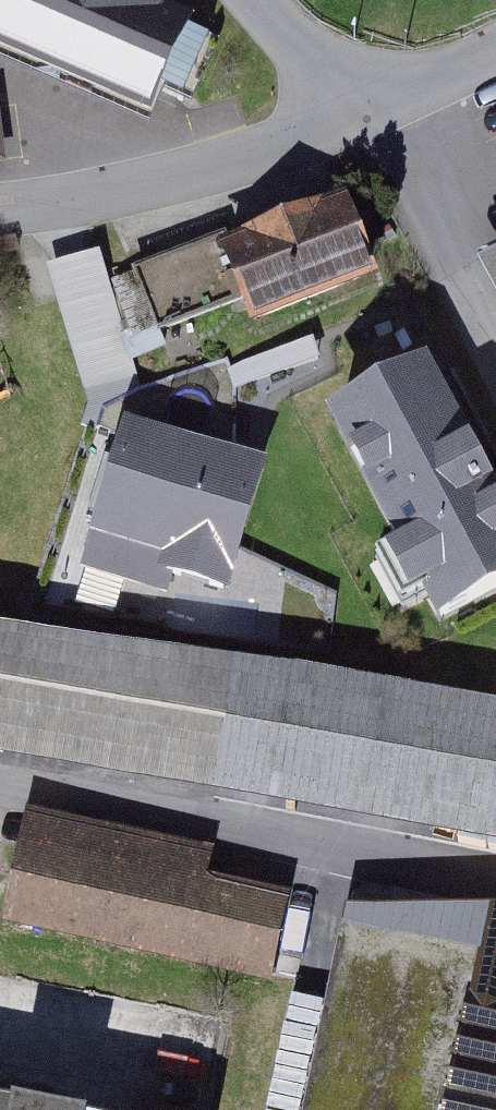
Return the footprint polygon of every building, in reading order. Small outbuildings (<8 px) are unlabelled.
[(152,128),(163,99),(189,109),(215,45),(195,37),(199,27),(170,16),(177,0),(0,0),(0,68),(152,128)] [(371,220),(245,267),(275,349),(401,302),(371,220)] [(96,249),(47,267),(94,395),(143,377),(96,249)] [(347,439),(447,633),(495,608),(495,465),(455,384),(347,439)] [(100,431),(60,572),(239,622),(279,482),(100,431)] [(0,642),(0,777),(495,854),(495,719),(0,642)] [(219,853),(38,818),(14,943),(283,996),(300,911),(211,893),(219,853)] [(361,916),(319,1109),(495,1109),(495,945),(361,916)]
